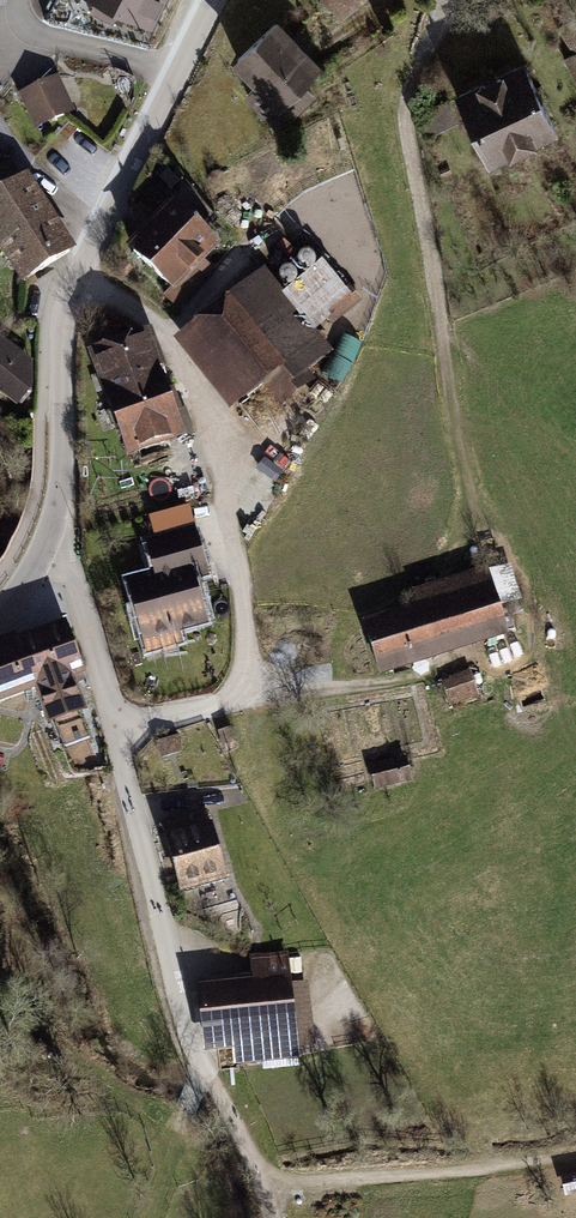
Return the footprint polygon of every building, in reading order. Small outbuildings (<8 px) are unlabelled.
[(170,0),(91,0),(155,31),(170,0)] [(341,17),(358,0),(325,0),(341,17)] [(294,34),(278,16),(232,60),(255,85),(244,96),(278,131),(316,94),(306,83),(325,65),(308,48),(312,43),(299,29),(294,34)] [(561,133),(524,58),(455,92),(491,167),(561,133)] [(58,75),(18,94),(35,130),(75,110),(58,75)] [(28,174),(0,192),(0,251),(21,284),(76,250),(28,174)] [(172,206),(150,228),(195,273),(217,251),(172,206)] [(172,296),(195,273),(150,228),(127,251),(149,273),(172,296)] [(285,294),(265,269),(173,342),(230,413),(263,387),(281,410),(316,381),(309,373),(334,353),(316,330),(328,321),(331,325),(362,301),(350,286),(345,289),(324,263),(285,294)] [(87,353),(106,407),(170,384),(150,330),(87,353)] [(0,336),(0,397),(17,410),(33,390),(32,362),(0,336)] [(187,433),(170,384),(106,407),(124,456),(187,433)] [(153,575),(125,583),(146,657),(183,646),(180,635),(209,627),(197,583),(210,579),(195,527),(144,542),(153,575)] [(417,606),(363,623),(380,679),(510,638),(488,568),(413,592),(417,606)] [(0,649),(0,707),(34,694),(47,729),(87,714),(77,686),(85,683),(82,677),(85,675),(66,624),(0,649)] [(472,672),(441,682),(449,707),(480,698),(472,672)] [(178,736),(155,744),(161,760),(183,752),(178,736)] [(407,757),(368,766),(375,791),(413,782),(407,757)] [(208,811),(160,824),(180,897),(228,883),(208,811)] [(252,979),(196,985),(199,1006),(204,1056),(232,1053),(234,1068),(300,1061),(299,1048),(315,1047),(309,984),(292,986),(289,953),(249,957),(252,979)]
